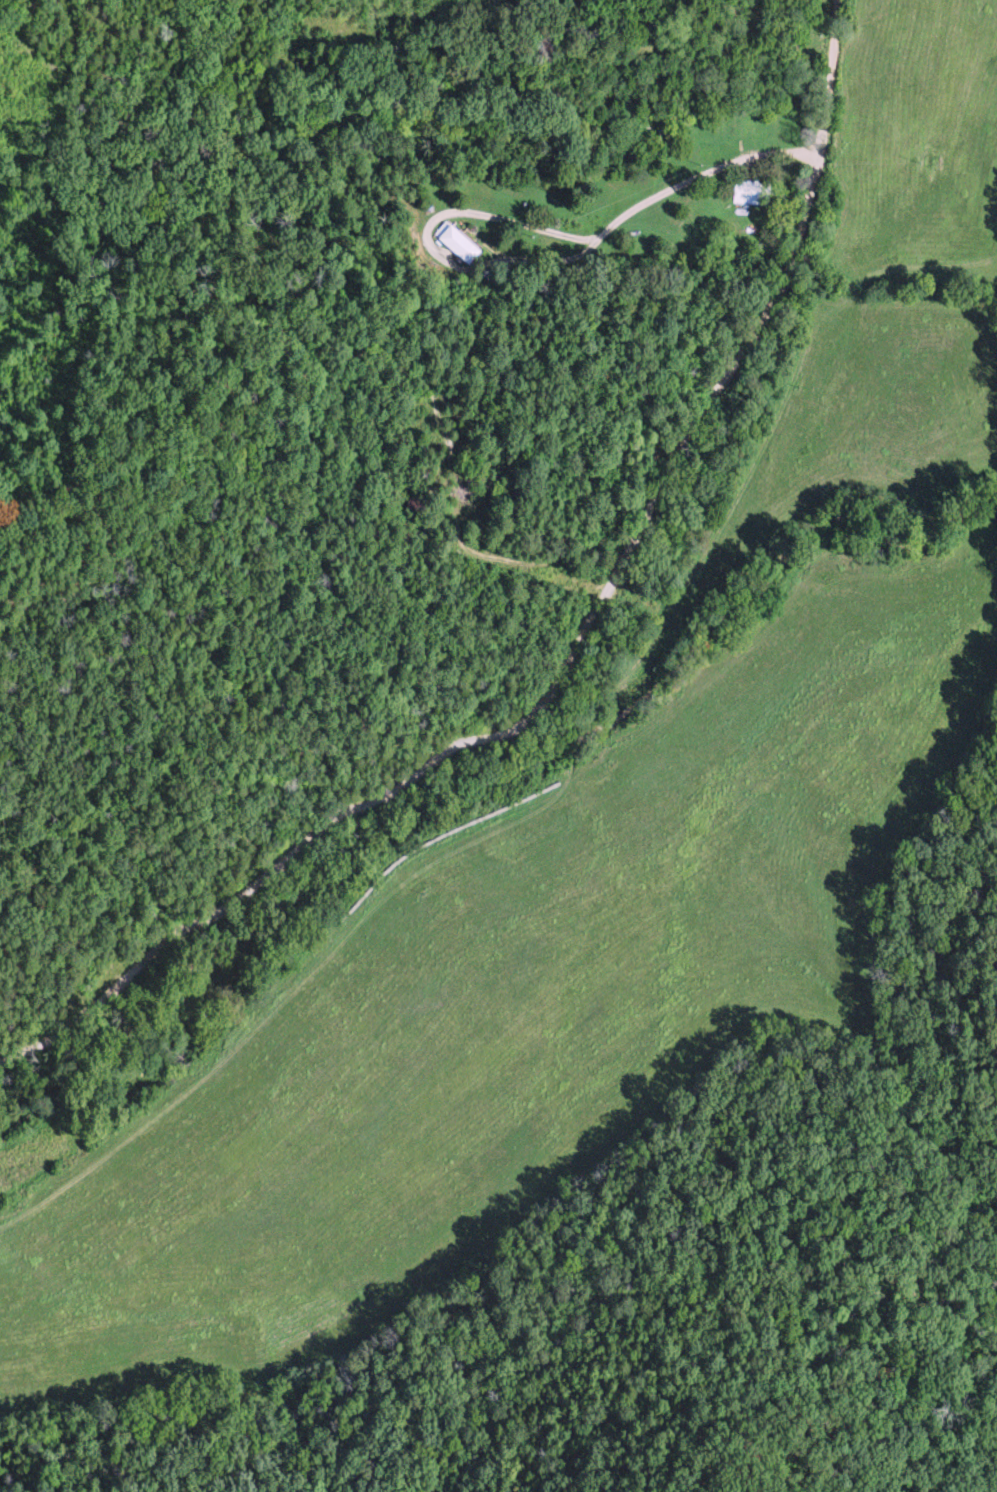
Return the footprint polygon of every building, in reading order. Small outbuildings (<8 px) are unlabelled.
[(772,204),(773,180),(737,179),(736,203),(772,204)] [(483,250),(449,220),(437,234),(470,264),(483,250)]
